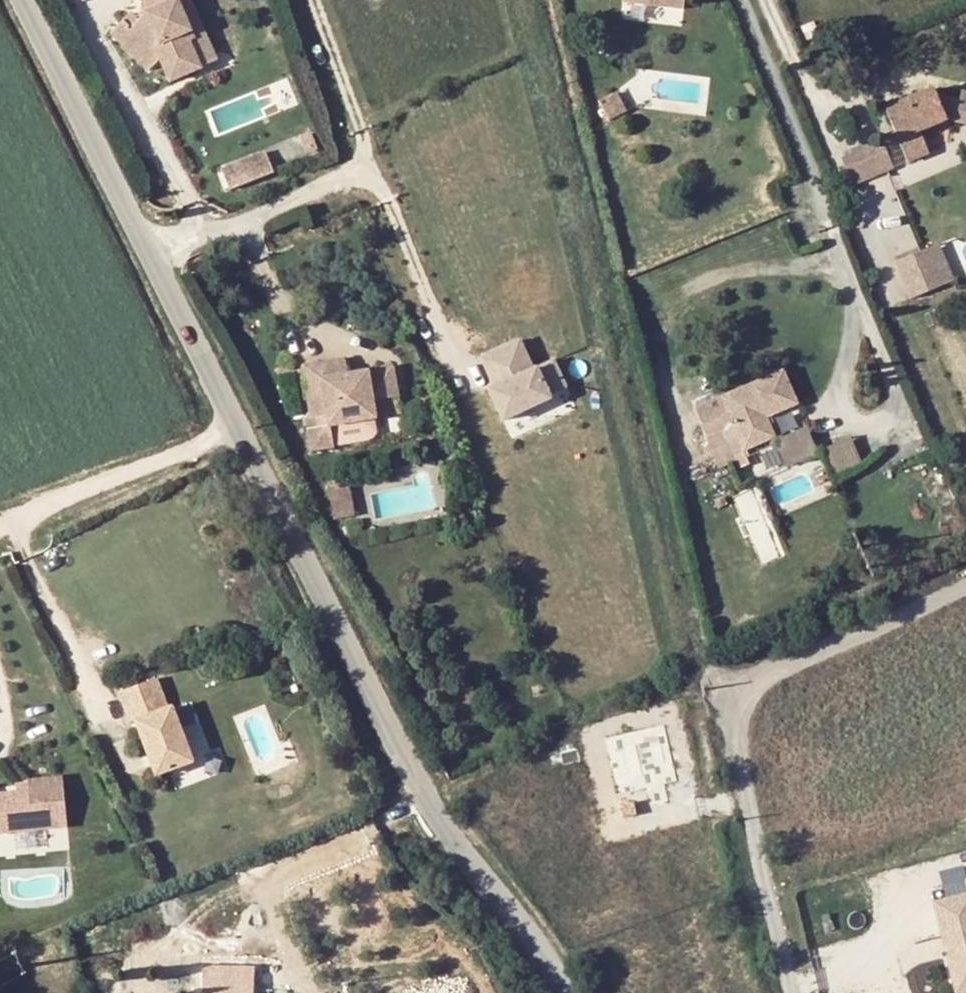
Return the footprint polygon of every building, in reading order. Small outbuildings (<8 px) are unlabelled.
[(166,0),(129,0),(130,9),(118,21),(106,35),(136,62),(148,55),(157,74),(193,60),(166,0)] [(193,60),(206,54),(183,0),(166,0),(193,60)] [(886,91),(911,154),(939,143),(930,119),(955,109),(965,113),(965,86),(944,78),(943,70),(886,91)] [(891,147),(882,123),(840,139),(849,163),(891,147)] [(218,158),(227,179),(258,165),(249,145),(218,158)] [(205,164),(214,184),(227,179),(218,158),(205,164)] [(922,232),(936,263),(956,255),(943,224),(922,232)] [(894,243),(908,275),(936,263),(922,232),(894,243)] [(525,335),(480,356),(509,418),(574,388),(558,355),(539,364),(525,335)] [(783,350),(704,389),(717,419),(738,409),(748,433),(779,419),(769,399),(800,384),(783,350)] [(342,380),(338,362),(322,365),(326,383),(342,380)] [(327,451),(323,430),(399,414),(391,372),(342,380),(326,383),(322,365),(296,369),(307,422),(300,423),(306,454),(327,451)] [(710,422),(717,419),(704,389),(696,392),(710,422)] [(838,470),(864,461),(855,436),(829,446),(838,470)] [(347,524),(347,495),(325,496),(326,524),(347,524)] [(150,705),(171,759),(207,745),(185,691),(177,694),(165,664),(129,679),(141,708),(150,705)] [(70,770),(35,773),(36,776),(37,784),(25,785),(0,788),(0,811),(1,811),(3,828),(76,819),(70,770)] [(37,784),(36,776),(24,778),(25,785),(37,784)] [(938,898),(959,992),(965,990),(965,892),(938,898)] [(256,976),(204,975),(204,992),(255,992),(256,976)]
